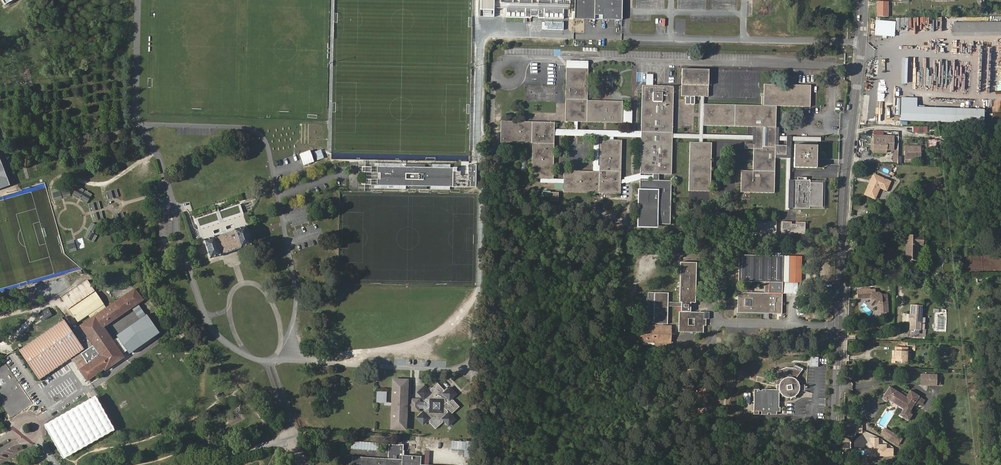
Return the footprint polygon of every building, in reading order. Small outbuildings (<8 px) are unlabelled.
[(573,18),(593,19),(593,15),(594,0),(574,0),(573,18)] [(621,0),(594,0),(593,15),(601,15),(600,19),(620,20),(621,0)] [(889,1),(877,1),(877,16),(889,16),(889,1)] [(562,9),(506,8),(505,16),(531,17),(531,16),(537,16),(537,18),(562,18),(562,9)] [(879,78),(880,59),(874,59),(874,63),(869,63),(868,70),(871,70),(871,78),(879,78)] [(574,121),(578,121),(621,123),(622,114),(622,101),(588,100),(588,69),(566,68),(565,121),(574,121)] [(700,96),(704,96),(708,96),(708,69),(682,69),(681,96),(700,96)] [(764,105),(704,104),(703,125),(753,126),(753,135),(753,140),(753,171),(741,171),(741,192),(774,192),(775,158),(790,158),(790,146),(775,145),(775,140),(775,136),(776,106),(810,107),(810,85),(764,84),(764,105)] [(671,175),(673,137),(673,133),(674,86),(653,85),(647,85),(642,85),(641,132),(641,136),(640,173),(653,174),(653,180),(640,180),(640,189),(638,189),(637,227),(657,228),(657,224),(670,224),(671,180),(659,180),(659,174),(671,175)] [(902,98),(902,120),(985,123),(986,110),(917,108),(917,98),(902,98)] [(885,101),(885,112),(893,112),(893,101),(885,101)] [(878,124),(886,124),(886,121),(882,121),(883,104),(879,103),(878,124)] [(630,123),(631,114),(622,114),(621,123),(630,123)] [(554,135),(554,131),(554,123),(501,121),(501,142),(532,143),(531,178),(541,178),(553,179),(554,135)] [(353,144),(361,144),(362,124),(353,124),(353,144)] [(892,136),(875,134),(875,141),(873,141),(873,147),(884,147),(884,145),(887,146),(887,148),(887,149),(892,149),(892,136)] [(598,170),(595,170),(564,170),(564,179),(564,181),(564,182),(563,191),(620,193),(621,140),(600,139),(599,170),(598,170)] [(702,142),(699,142),(690,142),(688,190),(710,191),(712,142),(702,142)] [(817,145),(794,144),(793,167),(816,168),(817,145)] [(360,158),(361,145),(349,145),(348,157),(360,158)] [(919,147),(904,146),(903,158),(919,158),(919,147)] [(10,183),(0,158),(0,187),(10,183)] [(453,166),(377,165),(377,185),(453,186),(453,166)] [(872,174),(870,181),(871,181),(870,183),(869,183),(864,194),(874,198),(879,187),(882,189),(886,180),(872,174)] [(822,206),(822,182),(820,182),(811,182),(811,180),(806,180),(802,180),(798,180),(793,180),(793,208),(809,208),(809,206),(822,206)] [(67,188),(61,190),(65,198),(71,195),(67,188)] [(74,197),(80,200),(83,192),(77,190),(74,197)] [(108,192),(110,199),(119,197),(118,190),(108,192)] [(58,191),(52,194),(55,203),(61,200),(58,191)] [(558,192),(550,192),(550,201),(558,201),(558,192)] [(88,203),(91,197),(86,194),(82,201),(88,203)] [(90,205),(92,211),(102,209),(100,203),(90,205)] [(114,215),(116,222),(125,219),(123,213),(114,215)] [(753,221),(753,233),(776,233),(776,221),(767,221),(767,224),(763,223),(763,221),(753,221)] [(782,222),(782,233),(805,234),(806,222),(796,222),(796,224),(792,224),(792,222),(782,222)] [(95,226),(92,231),(101,235),(104,230),(95,226)] [(205,240),(211,259),(252,245),(246,227),(205,240)] [(97,242),(99,237),(91,233),(88,237),(97,242)] [(907,234),(906,240),(905,259),(916,259),(918,244),(923,244),(923,235),(907,234)] [(81,249),(87,247),(85,239),(79,241),(81,249)] [(72,251),(79,249),(76,241),(70,243),(72,251)] [(765,281),(764,292),(738,292),(737,312),(781,313),(782,293),(782,282),(797,282),(801,282),(802,256),(781,255),(781,252),(777,252),(777,255),(739,254),(738,280),(765,281)] [(692,312),(692,303),(697,303),(698,263),(682,262),(680,302),(669,302),(669,293),(655,293),(655,295),(649,295),(648,313),(655,313),(654,324),(659,324),(659,326),(664,326),(664,324),(669,324),(669,306),(683,307),(682,312),(680,312),(680,332),(704,333),(705,326),(707,326),(707,319),(705,319),(705,312),(692,312)] [(902,268),(883,269),(884,278),(903,276),(902,268)] [(61,299),(69,310),(95,292),(88,281),(61,299)] [(797,282),(782,282),(782,293),(797,293),(797,282)] [(143,301),(135,289),(115,303),(122,315),(143,301)] [(858,294),(858,298),(872,297),(873,299),(875,301),(877,301),(878,310),(888,310),(887,293),(882,293),(882,291),(876,292),(876,291),(870,291),(870,290),(870,289),(865,289),(865,294),(858,294)] [(97,295),(71,313),(77,322),(104,304),(97,295)] [(122,315),(115,303),(110,306),(118,318),(122,315)] [(118,318),(110,306),(74,331),(65,319),(19,347),(28,361),(36,373),(68,352),(87,380),(105,369),(105,370),(125,357),(123,354),(127,351),(129,354),(159,333),(146,315),(145,314),(139,305),(133,310),(134,311),(113,326),(119,334),(117,336),(118,338),(114,341),(104,327),(118,318)] [(923,306),(912,305),(911,315),(910,315),(909,324),(911,324),(910,330),(922,331),(923,306)] [(664,326),(659,326),(642,325),(641,342),(655,342),(655,345),(662,345),(662,342),(670,342),(670,326),(664,326)] [(626,337),(626,330),(616,329),(616,337),(626,337)] [(898,361),(898,363),(902,364),(903,346),(892,346),(892,349),(891,349),(890,359),(888,359),(888,363),(893,363),(894,361),(898,361)] [(801,368),(794,365),(792,368),(785,368),(779,370),(773,375),(770,382),(778,385),(778,388),(778,389),(779,391),(780,393),(782,395),(784,397),(787,397),(791,397),(791,398),(795,397),(795,396),(797,394),(798,392),(799,390),(809,392),(809,388),(804,388),(804,385),(799,385),(798,382),(797,379),(796,378),(801,368)] [(933,385),(933,375),(928,375),(928,378),(918,377),(918,385),(933,385)] [(408,381),(394,380),(391,429),(405,430),(406,408),(411,408),(411,411),(418,411),(418,408),(422,409),(425,411),(418,418),(425,425),(430,420),(436,426),(444,418),(448,422),(455,415),(451,410),(457,404),(452,399),(456,395),(449,386),(445,389),(439,383),(430,390),(426,386),(417,395),(425,403),(424,404),(419,404),(419,403),(412,402),(412,404),(407,403),(408,381)] [(906,396),(890,385),(882,398),(887,401),(888,398),(904,408),(902,411),(899,416),(907,421),(912,414),(908,411),(915,401),(919,395),(910,389),(906,396)] [(755,389),(755,392),(757,392),(757,411),(754,411),(754,414),(759,414),(759,411),(762,411),(762,414),(768,414),(768,413),(771,413),(771,414),(777,414),(777,411),(781,412),(781,407),(779,407),(780,393),(779,391),(778,389),(763,389),(763,390),(760,390),(760,389),(755,389)] [(386,403),(387,392),(377,391),(376,402),(386,403)] [(920,405),(924,399),(919,395),(915,401),(920,405)] [(904,408),(888,398),(887,401),(902,411),(904,408)] [(880,433),(883,435),(886,437),(883,440),(888,443),(890,439),(898,445),(903,438),(885,427),(880,433)] [(426,445),(431,445),(447,446),(447,441),(448,438),(421,437),(421,447),(425,447),(426,445)] [(330,456),(340,456),(340,439),(331,438),(330,456)] [(352,441),(351,448),(378,451),(379,443),(352,441)] [(425,464),(421,464),(421,456),(403,455),(403,444),(399,444),(399,445),(389,444),(388,458),(352,456),(352,464),(435,464),(430,464),(425,464)]
